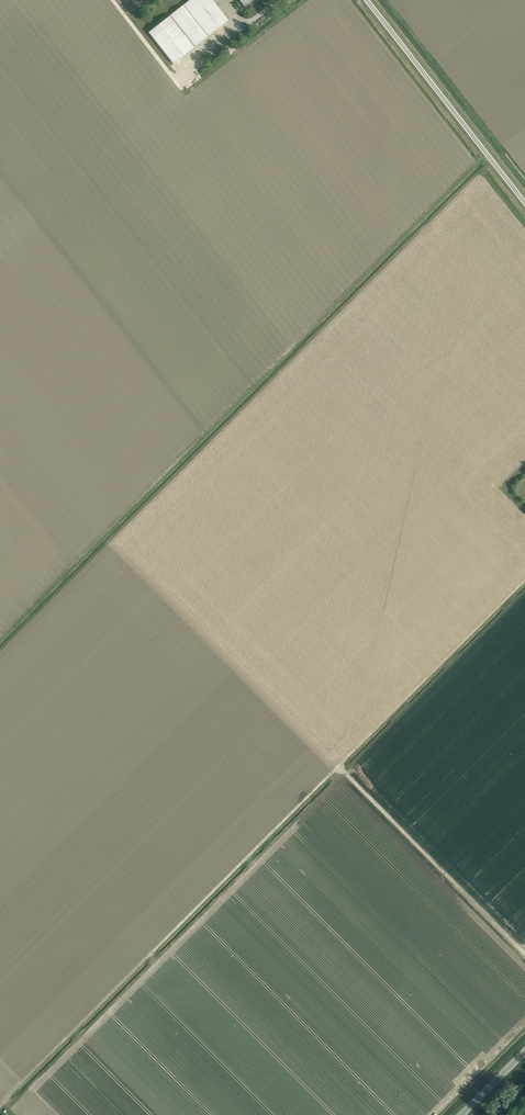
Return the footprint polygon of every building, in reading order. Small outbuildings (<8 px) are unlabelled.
[(195,46),(228,20),(212,0),(189,0),(170,15),(195,46)] [(148,32),(173,63),(194,47),(169,16),(148,32)] [(165,475),(159,481),(162,483),(168,477),(165,475)]
